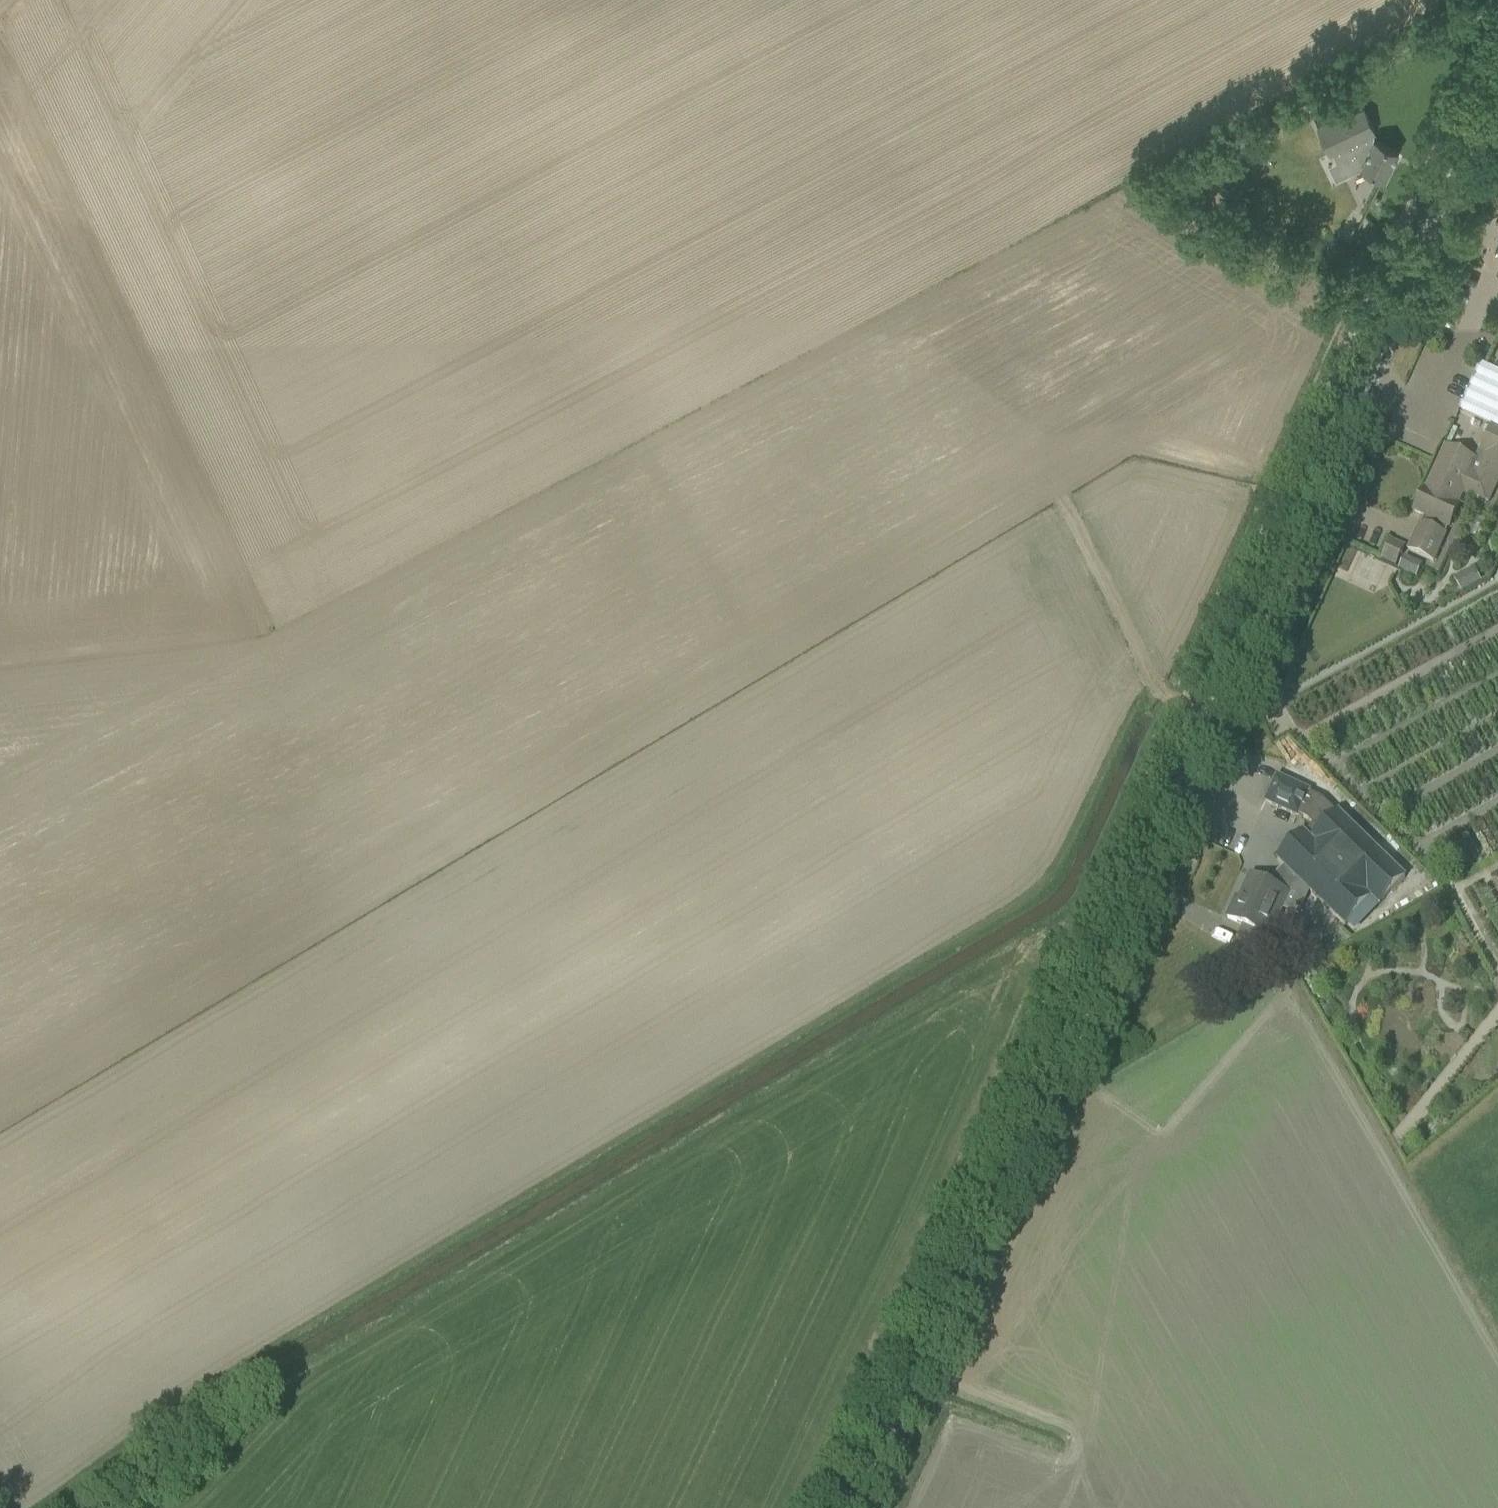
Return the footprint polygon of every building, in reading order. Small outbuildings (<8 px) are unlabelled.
[(1372,134),(1375,132),(1363,108),(1340,120),(1339,117),(1317,128),(1330,154),(1336,151),(1348,174),(1362,167),(1386,179),(1399,152),(1372,139),(1373,136),(1372,134)] [(1408,550),(1426,558),(1435,562),(1446,535),(1445,534),(1447,529),(1449,530),(1461,504),(1459,504),(1463,493),(1489,504),(1497,483),(1497,371),(1481,363),(1459,410),(1493,425),(1476,461),(1445,447),(1438,462),(1440,463),(1428,490),(1424,489),(1414,512),(1424,516),(1408,550)] [(1405,558),(1399,571),(1415,578),(1421,566),(1405,558)] [(1475,569),(1466,574),(1473,588),(1483,583),(1475,569)] [(1265,802),(1298,817),(1298,816),(1308,820),(1319,832),(1311,841),(1303,833),(1277,860),(1344,926),(1371,898),(1379,905),(1405,879),(1338,813),(1337,813),(1322,799),(1309,793),(1310,791),(1277,776),(1265,802)] [(1234,905),(1228,918),(1246,927),(1268,937),(1289,893),(1251,876),(1237,907),(1234,905)]
